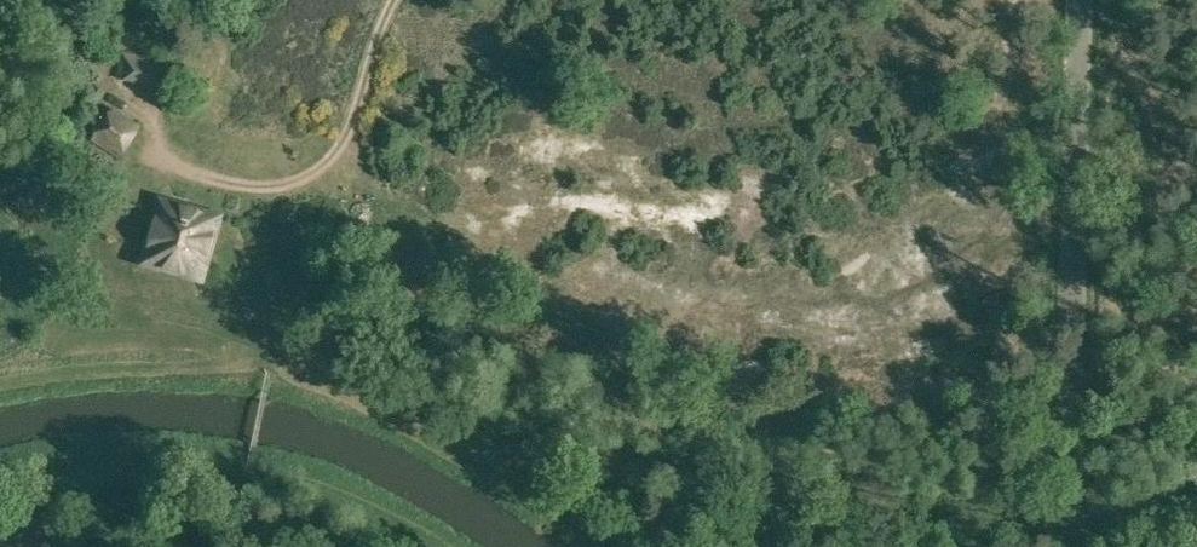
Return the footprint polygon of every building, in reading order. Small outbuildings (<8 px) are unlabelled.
[(162,87),(167,62),(122,53),(117,78),(162,87)] [(136,128),(111,111),(93,138),(118,155),(136,128)] [(147,244),(163,249),(162,252),(188,259),(197,230),(212,234),(217,217),(160,201),(147,244)]
